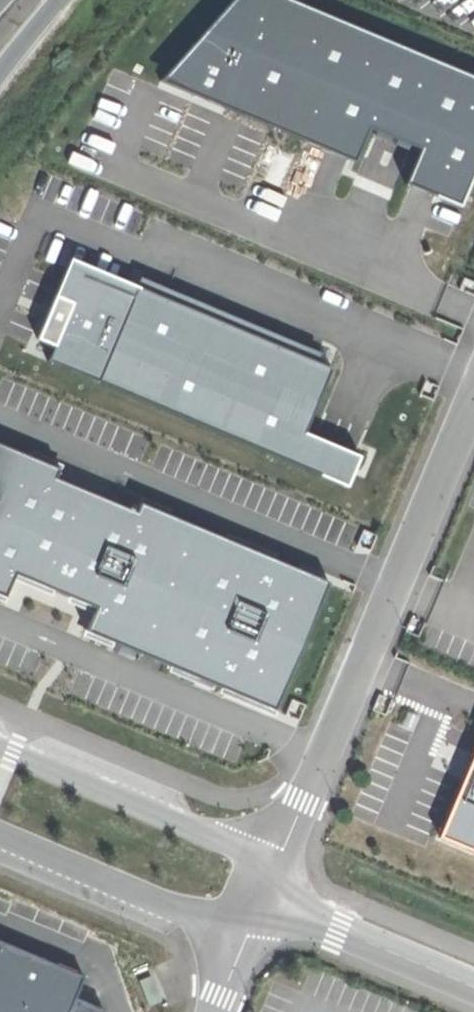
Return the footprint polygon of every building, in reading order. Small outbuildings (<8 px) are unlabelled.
[(286,0),(240,0),(165,83),(356,162),(370,129),(425,151),(409,188),(422,194),(459,209),(463,211),(473,185),(473,78),(286,0)] [(131,282),(73,258),(38,342),(58,350),(53,362),(350,484),(355,472),(360,460),(306,438),(336,367),(325,362),(131,282)] [(0,447),(0,593),(9,596),(18,574),(62,592),(101,608),(91,633),(277,709),(329,584),(143,507),(140,515),(57,481),(61,472),(0,447)] [(443,847),(473,860),(473,770),(443,847)] [(86,974),(0,939),(0,1011),(103,1011),(104,1008),(77,997),(86,974)]
